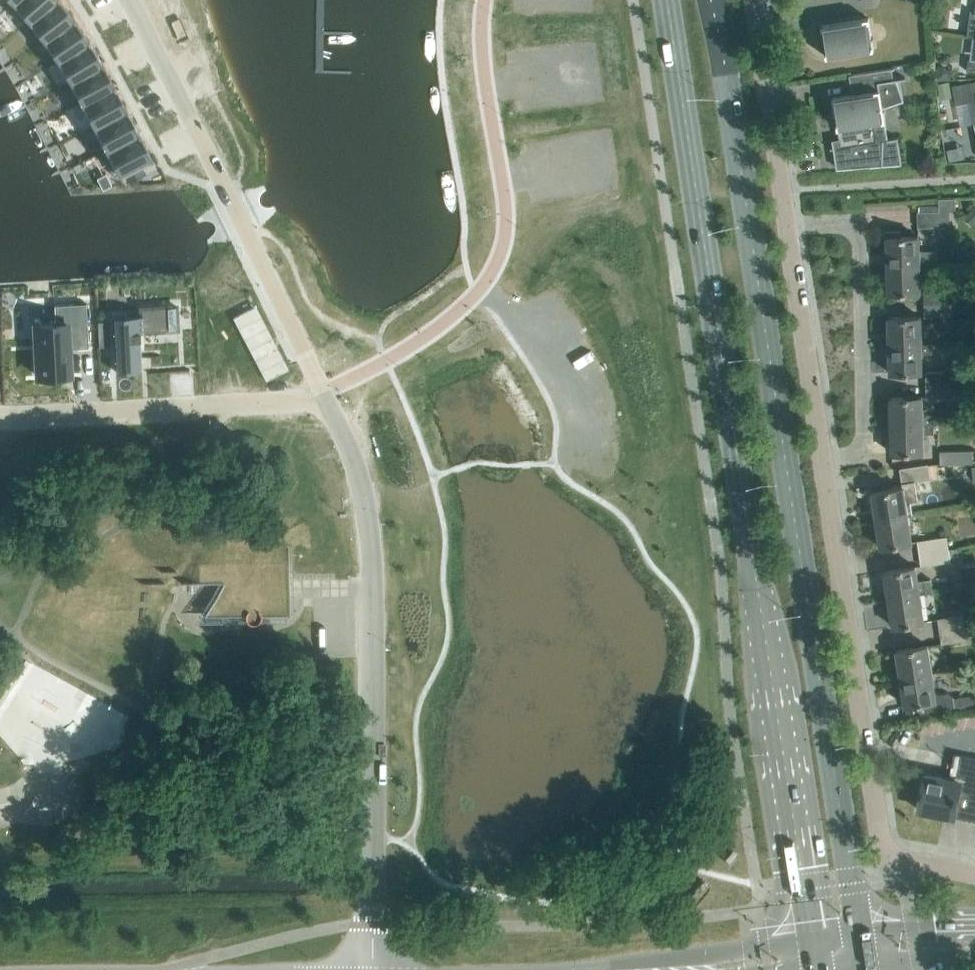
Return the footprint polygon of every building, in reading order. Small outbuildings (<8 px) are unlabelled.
[(28,18),(51,0),(13,0),(28,18)] [(28,18),(42,37),(75,15),(64,0),(51,0),(28,18)] [(75,15),(42,37),(54,57),(89,37),(75,15)] [(874,49),(869,17),(821,25),(826,56),(874,49)] [(89,37),(54,57),(66,79),(102,60),(89,37)] [(968,58),(967,70),(974,71),(974,59),(968,58)] [(102,60),(66,79),(78,102),(114,84),(102,60)] [(887,132),(883,107),(903,100),(896,80),(905,78),(905,77),(894,79),(892,69),(894,69),(894,67),(849,75),(852,93),(832,96),(838,128),(840,138),(833,139),(834,147),(830,147),(830,149),(834,148),(837,168),(853,166),(853,167),(902,163),(897,130),(887,132)] [(937,80),(951,78),(950,71),(944,67),(936,68),(937,80)] [(952,93),(949,80),(937,83),(940,96),(952,93)] [(953,85),(957,102),(970,100),(974,123),(974,81),(953,85)] [(114,84),(78,102),(90,126),(126,107),(114,84)] [(126,107),(90,126),(103,149),(138,131),(126,107)] [(945,145),(957,142),(955,130),(942,132),(945,145)] [(138,131),(103,149),(115,173),(150,154),(138,131)] [(950,226),(950,210),(956,210),(956,198),(939,198),(939,210),(918,211),(918,227),(950,226)] [(918,236),(900,236),(900,230),(884,230),(885,264),(888,264),(930,263),(937,263),(937,250),(919,250),(918,236)] [(920,292),(919,273),(930,273),(930,263),(888,264),(888,292),(920,292)] [(924,291),(924,304),(949,303),(949,291),(924,291)] [(55,322),(34,323),(37,375),(70,373),(69,347),(89,346),(86,302),(74,303),(54,304),(55,322)] [(238,314),(269,374),(291,363),(260,303),(238,314)] [(949,316),(949,303),(924,304),(925,316),(949,316)] [(141,313),(113,314),(116,371),(142,369),(140,331),(143,331),(143,330),(178,328),(176,305),(141,307),(141,313)] [(974,328),(974,311),(972,307),(964,314),(974,328)] [(889,316),(889,344),(921,344),(921,343),(920,316),(889,316)] [(106,320),(98,321),(99,345),(110,345),(109,332),(107,333),(106,320)] [(922,372),(921,353),(932,353),(932,343),(921,343),(921,344),(889,344),(890,372),(922,372)] [(974,383),(974,374),(966,374),(966,366),(944,367),(944,371),(925,371),(926,384),(951,383),(958,383),(974,383)] [(952,391),(951,383),(926,384),(926,396),(952,396),(952,391)] [(888,401),(889,425),(933,424),(933,414),(922,414),(922,396),(891,397),(891,401),(888,401)] [(923,452),(923,433),(933,433),(933,424),(889,425),(889,449),(892,449),(892,453),(923,452)] [(973,463),(972,450),(940,450),(940,463),(973,463)] [(917,500),(914,481),(930,478),(928,464),(900,468),(903,487),(872,491),(876,519),(908,514),(906,502),(917,500)] [(912,542),(908,514),(876,519),(881,547),(912,542)] [(949,548),(947,536),(918,540),(919,553),(949,548)] [(959,558),(958,547),(949,549),(949,548),(919,553),(921,564),(950,561),(950,560),(959,558)] [(289,590),(289,573),(289,548),(288,548),(288,563),(199,563),(200,581),(181,581),(181,582),(224,582),(224,583),(205,613),(245,613),(245,614),(246,616),(246,617),(247,619),(248,619),(249,620),(250,621),(251,621),(253,622),(254,622),(256,621),(257,621),(258,620),(260,618),(260,617),(261,616),(261,614),(261,612),(277,612),(277,598),(289,598),(289,590)] [(931,578),(918,580),(915,566),(884,571),(888,598),(933,591),(931,578)] [(924,621),(920,594),(933,592),(933,591),(888,598),(893,626),(924,621)] [(938,618),(940,631),(965,627),(963,615),(938,618)] [(967,639),(965,627),(940,631),(942,643),(967,639)] [(896,650),(901,677),(932,672),(928,645),(896,650)] [(953,695),(948,692),(939,693),(935,691),(932,672),(901,677),(905,705),(927,701),(929,710),(951,706),(952,711),(974,707),(974,694),(953,697),(953,695)] [(954,753),(949,778),(938,776),(925,774),(918,809),(974,820),(974,757),(954,753)]
